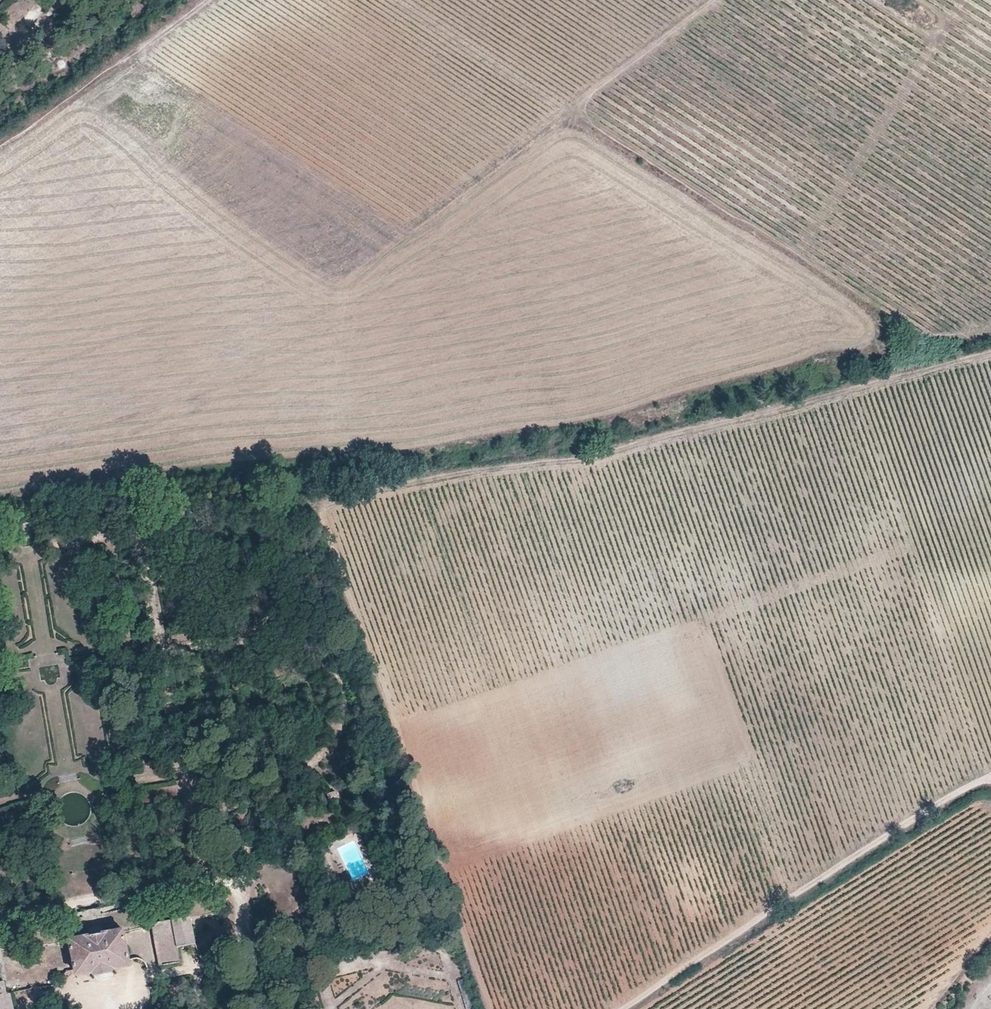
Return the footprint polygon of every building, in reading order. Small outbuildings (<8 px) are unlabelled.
[(191,513),(188,501),(179,503),(182,515),(191,513)] [(190,917),(152,924),(159,965),(179,961),(177,946),(195,943),(190,917)] [(90,934),(69,938),(76,973),(93,970),(95,972),(104,971),(111,970),(110,966),(130,962),(123,929),(103,932),(103,934),(97,935),(90,936),(90,934)] [(10,992),(7,992),(5,981),(4,981),(0,968),(0,1008),(13,1008),(10,992)]
